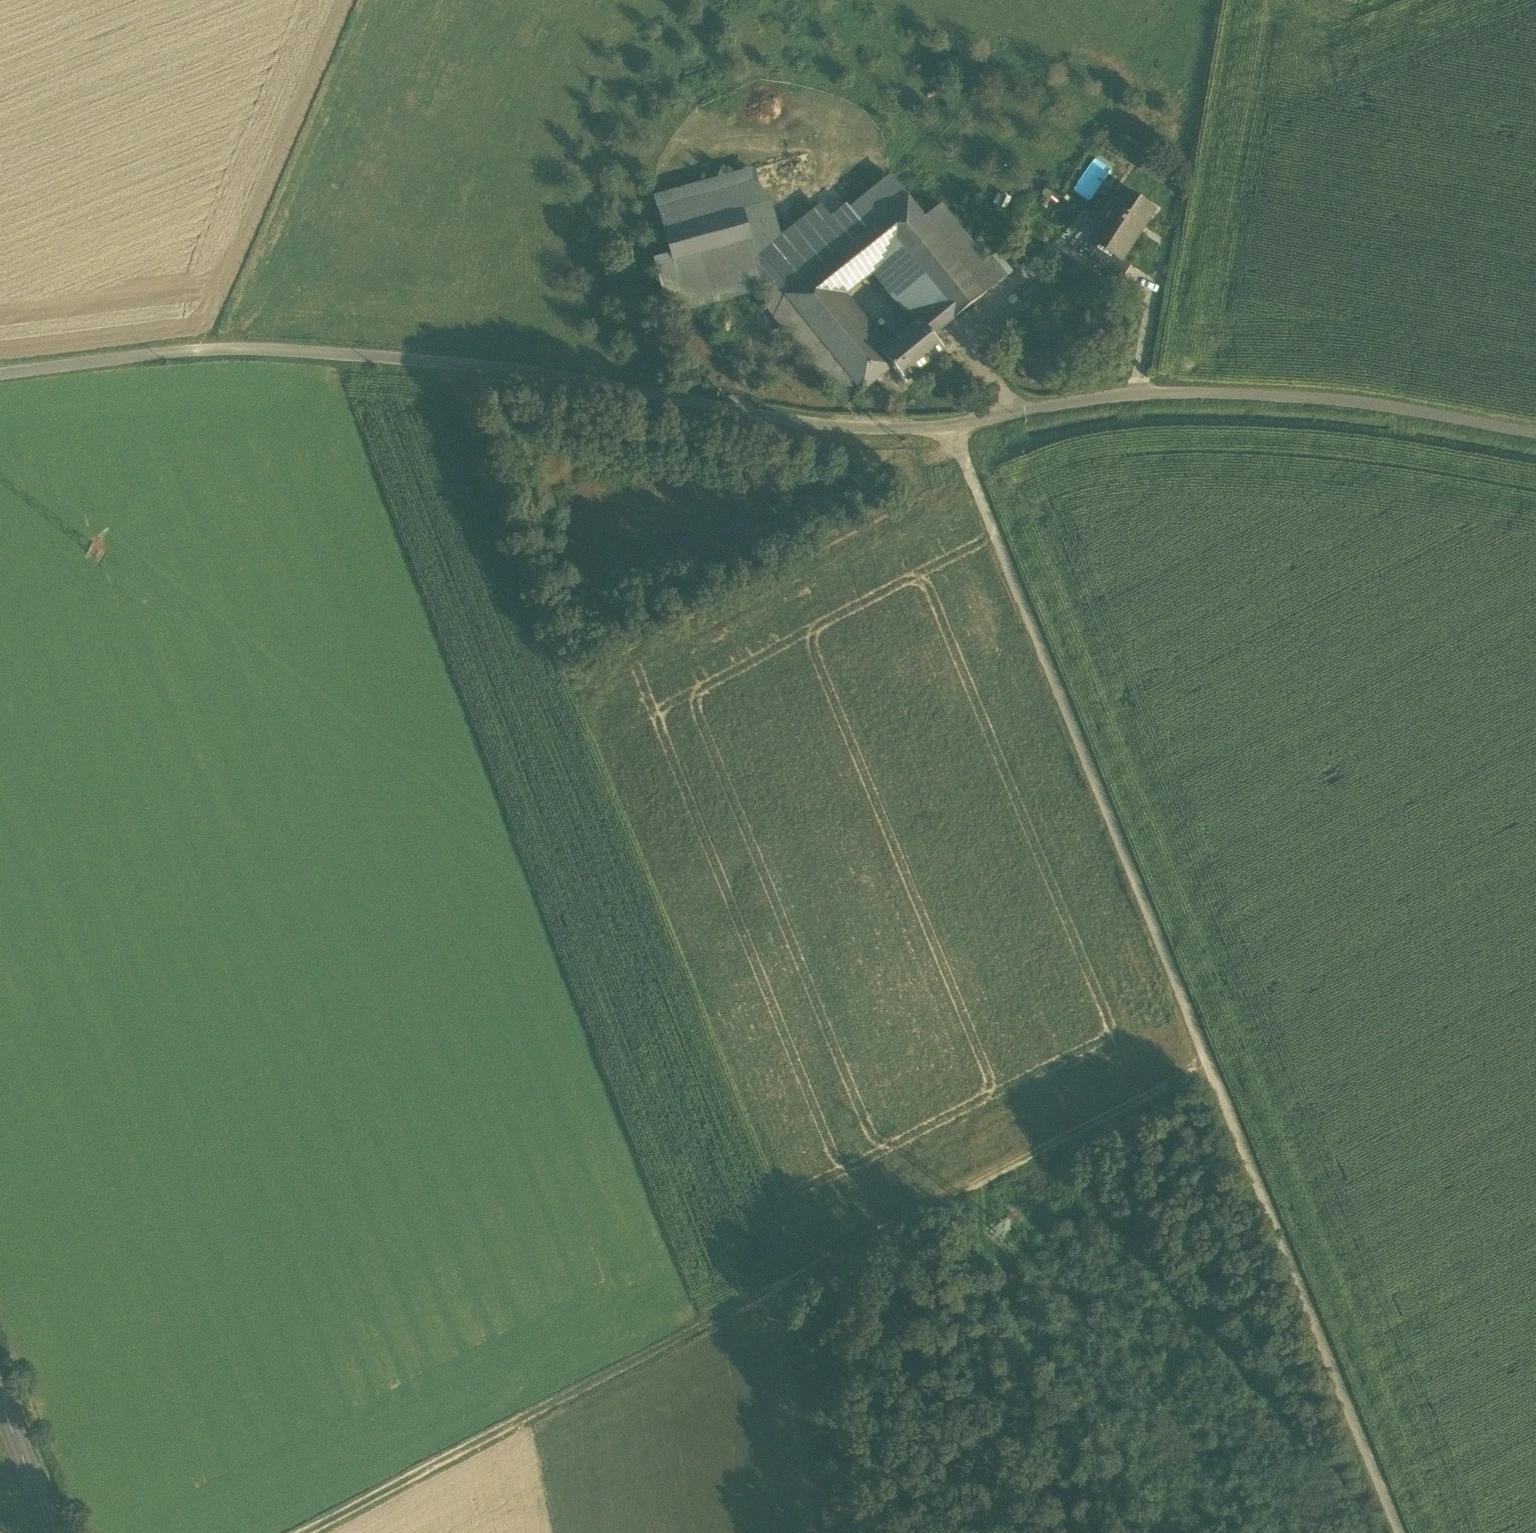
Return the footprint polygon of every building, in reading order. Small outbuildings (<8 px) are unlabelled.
[(654,197),(664,232),(743,210),(752,243),(756,258),(773,244),(751,170),(654,197)] [(891,177),(848,212),(864,233),(866,231),(908,198),(891,177)] [(1097,245),(1120,260),(1121,259),(1153,210),(1122,191),(1102,223),(1107,227),(1096,245),(1097,245)] [(985,294),(963,266),(925,219),(908,198),(866,231),(885,254),(893,248),(903,260),(904,260),(940,304),(953,320),(985,294)] [(941,205),(925,219),(963,266),(979,253),(941,205)] [(853,242),(864,233),(848,212),(847,210),(830,219),(820,207),(773,244),(756,258),(763,286),(766,309),(833,393),(844,406),(861,393),(785,296),(853,242)] [(664,232),(670,255),(673,264),(752,243),(743,210),(664,232)] [(1090,241),(1096,245),(1107,227),(1102,223),(1090,241)] [(853,242),(871,266),(885,254),(866,231),(864,233),(853,242)] [(871,266),(853,242),(785,296),(861,393),(892,367),(880,353),(882,351),(836,294),(866,269),(871,266)] [(667,312),(763,286),(756,258),(752,243),(673,264),(670,255),(653,260),(667,312)] [(1087,261),(1120,282),(1131,265),(1121,259),(1120,260),(1097,245),(1087,261)] [(893,248),(885,254),(871,266),(866,269),(913,326),(921,319),(928,313),(940,304),(904,260),(903,260),(893,248)] [(963,266),(985,294),(1002,281),(991,268),(979,253),(963,266)] [(991,268),(1002,281),(1012,272),(1002,259),(991,268)] [(928,313),(942,329),(953,320),(940,304),(928,313)] [(921,319),(932,337),(942,329),(928,313),(921,319)] [(892,367),(905,383),(944,351),(932,337),(921,319),(913,326),(882,351),(880,353),(892,367)]
